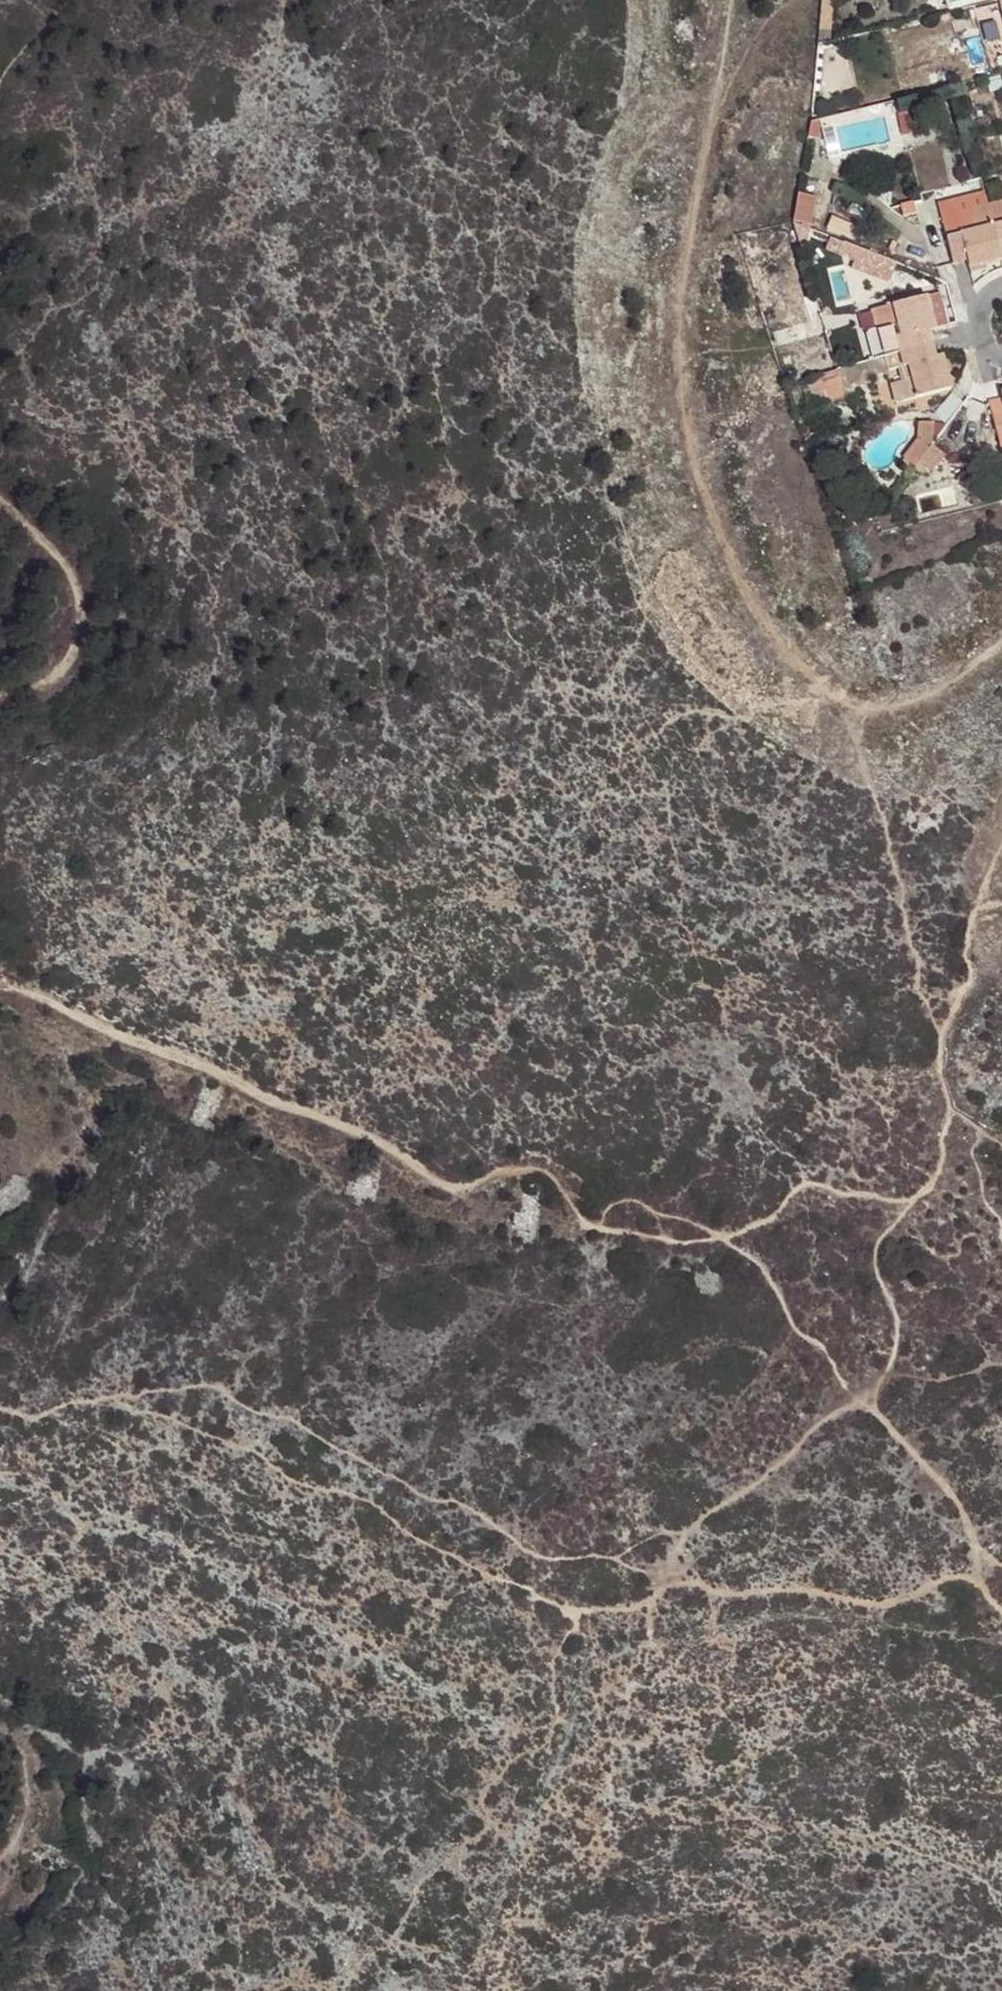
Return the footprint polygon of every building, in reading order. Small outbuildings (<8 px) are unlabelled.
[(994,84),(997,98),(1001,97),(1001,82),(994,84)] [(795,196),(789,225),(807,228),(813,200),(795,196)] [(946,241),(954,273),(968,270),(970,277),(985,273),(1001,269),(1001,211),(970,220),(974,239),(962,242),(961,237),(946,241)] [(942,230),(946,241),(961,237),(962,242),(974,239),(970,220),(942,230)] [(985,273),(970,277),(972,283),(986,280),(985,273)] [(927,304),(935,337),(942,333),(933,303),(927,304)] [(911,386),(905,387),(891,391),(896,411),(950,398),(943,364),(935,365),(929,339),(935,337),(927,304),(873,318),(877,337),(898,332),(901,345),(896,346),(898,359),(903,375),(908,374),(911,386)] [(883,362),(898,359),(896,346),(901,345),(898,332),(877,337),(883,362)] [(903,375),(905,387),(911,386),(908,374),(903,375)] [(1000,400),(1001,408),(988,411),(995,442),(1001,441),(1001,399),(1000,400)]
